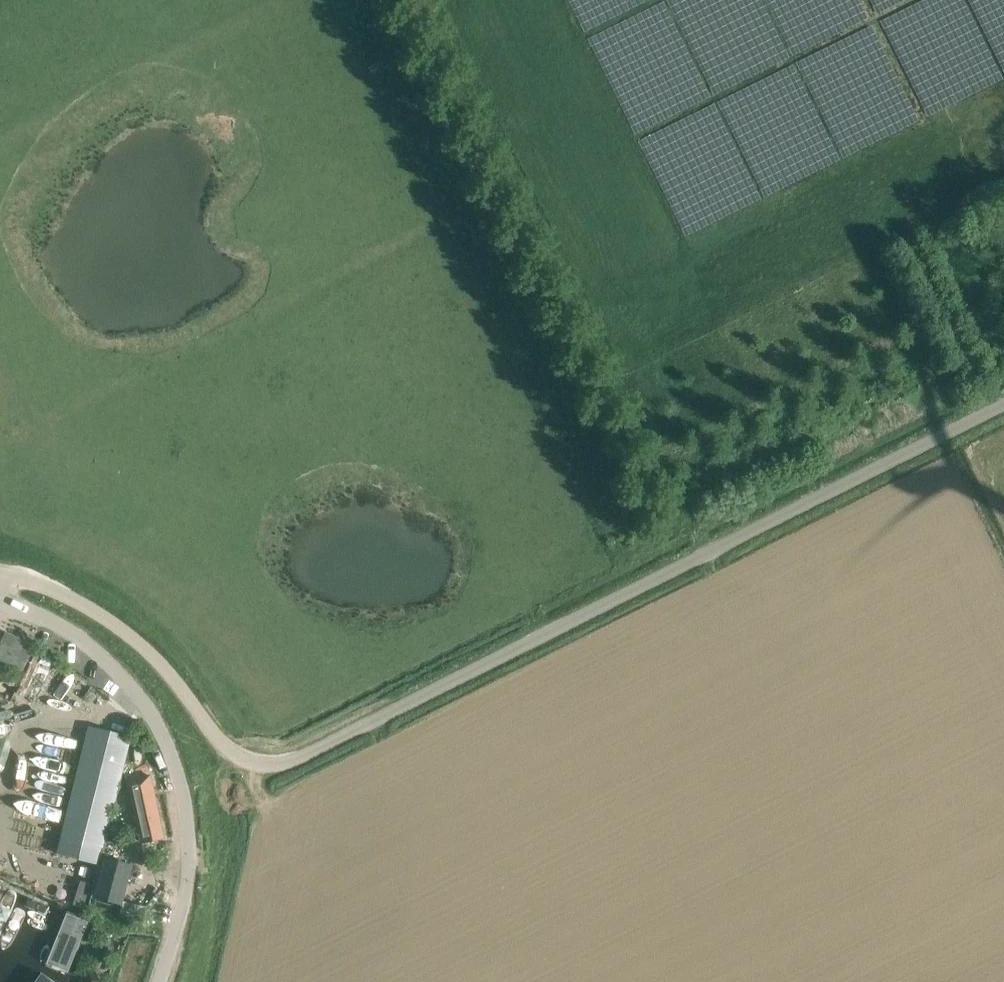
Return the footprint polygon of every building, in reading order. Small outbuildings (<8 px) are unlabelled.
[(5,633),(0,643),(0,659),(21,669),(32,647),(5,633)] [(43,643),(60,651),(64,642),(48,634),(43,643)] [(89,862),(121,734),(89,726),(57,854),(89,862)] [(28,762),(19,794),(65,807),(74,776),(28,762)] [(127,780),(140,841),(162,837),(149,775),(127,780)] [(130,865),(103,858),(93,896),(120,903),(130,865)] [(123,901),(120,912),(143,918),(146,907),(123,901)] [(69,911),(48,962),(72,972),(93,921),(69,911)] [(41,972),(34,981),(55,981),(41,972)]
